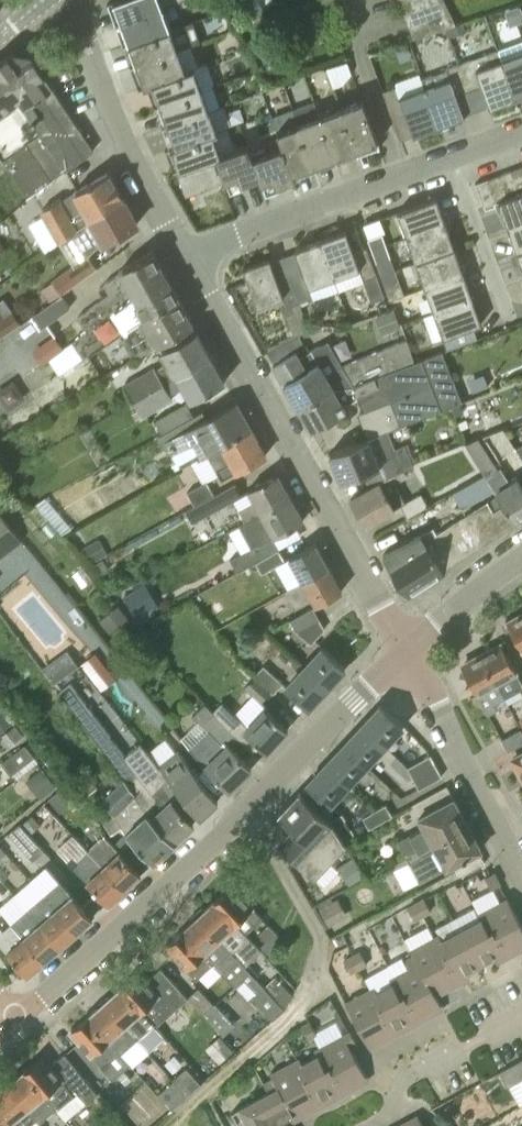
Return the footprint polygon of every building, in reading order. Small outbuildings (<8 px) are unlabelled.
[(120,23),(160,8),(161,8),(173,3),(182,0),(116,0),(112,2),(120,23)] [(259,0),(240,0),(246,10),(260,2),(259,0)] [(348,8),(345,0),(322,0),(327,16),(348,8)] [(412,39),(455,25),(446,4),(444,0),(398,0),(412,39)] [(168,29),(161,8),(160,8),(120,23),(127,44),(168,29)] [(455,25),(446,28),(449,37),(465,31),(462,22),(455,25)] [(135,65),(176,50),(168,29),(127,44),(135,65)] [(496,50),(514,99),(521,96),(521,41),(496,50)] [(183,71),(198,66),(190,45),(176,50),(135,65),(143,86),(151,83),(183,71)] [(488,108),(514,99),(496,50),(486,54),(490,64),(475,70),(471,59),(458,64),(468,91),(481,87),(488,108)] [(8,168),(26,195),(93,150),(52,87),(33,56),(12,52),(0,60),(0,151),(3,157),(8,168)] [(159,104),(200,89),(214,83),(206,63),(198,66),(183,71),(151,83),(159,104)] [(434,85),(431,74),(420,78),(424,88),(438,126),(463,117),(455,96),(468,91),(458,64),(445,69),(449,79),(434,85)] [(438,126),(424,88),(400,96),(396,86),(381,92),(399,140),(438,126)] [(167,125),(208,110),(200,89),(159,104),(167,125)] [(333,157),(318,117),(313,101),(292,109),(312,165),(333,157)] [(339,109),(354,149),(376,141),(361,101),(339,109)] [(291,172),(312,165),(292,109),(270,116),(282,147),(291,172)] [(333,157),(354,149),(339,109),(318,117),(333,157)] [(174,147),(210,133),(216,132),(208,110),(167,125),(174,147)] [(218,156),(210,133),(174,147),(170,148),(178,170),(210,159),(218,156)] [(218,156),(210,159),(178,170),(175,171),(184,196),(223,182),(236,177),(239,184),(257,177),(251,159),(251,158),(246,145),(218,156)] [(293,179),(291,172),(282,147),(251,158),(251,159),(257,177),(259,184),(273,179),(275,186),(293,179)] [(8,168),(3,157),(0,151),(0,173),(8,168)] [(521,192),(521,165),(510,170),(519,193),(521,192)] [(507,197),(519,193),(510,170),(499,174),(507,197)] [(88,218),(123,199),(108,172),(40,211),(42,214),(26,223),(43,253),(64,238),(89,220),(88,218)] [(495,202),(497,201),(507,197),(499,174),(486,178),(495,202)] [(482,206),(495,202),(486,178),(474,183),(482,206)] [(521,221),(521,192),(519,193),(507,197),(497,201),(506,227),(521,221)] [(405,237),(443,223),(434,198),(396,212),(405,237)] [(51,280),(52,281),(61,294),(97,269),(88,256),(102,245),(137,224),(123,199),(88,218),(89,220),(64,238),(77,262),(51,280)] [(377,261),(390,256),(383,236),(386,235),(380,217),(363,223),(377,261)] [(521,249),(521,221),(506,227),(515,251),(521,249)] [(414,261),(452,247),(443,223),(405,237),(414,261)] [(319,240),(333,278),(358,269),(370,303),(384,298),(366,248),(352,253),(344,231),(319,240)] [(307,288),(333,278),(319,240),(293,249),(301,271),(289,275),(299,303),(311,297),(307,288)] [(423,286),(461,272),(452,247),(414,261),(423,286)] [(133,294),(165,275),(152,251),(104,283),(110,293),(101,300),(77,317),(85,330),(78,335),(71,340),(73,342),(94,326),(119,309),(133,294)] [(381,273),(394,268),(390,256),(377,261),(381,273)] [(299,303),(289,275),(275,280),(268,258),(241,268),(255,306),(281,297),(285,307),(281,308),(292,338),(308,329),(297,303),(299,303)] [(385,286),(399,281),(394,268),(381,273),(385,286)] [(432,311),(470,297),(461,272),(423,286),(432,311)] [(143,322),(180,301),(165,275),(133,294),(119,309),(94,326),(73,342),(84,358),(91,353),(132,324),(134,328),(143,322)] [(399,281),(385,286),(390,299),(404,295),(399,281)] [(61,294),(31,316),(39,329),(70,307),(61,294)] [(470,297),(432,311),(446,349),(476,338),(471,326),(480,323),(470,297)] [(143,322),(134,328),(135,332),(121,340),(133,360),(193,325),(180,301),(143,322)] [(394,309),(375,316),(382,335),(401,327),(394,309)] [(0,312),(0,338),(21,324),(12,312),(4,317),(0,312)] [(177,376),(211,357),(197,330),(161,350),(168,361),(155,368),(153,365),(123,383),(134,402),(162,385),(177,376)] [(271,366),(296,407),(333,385),(352,384),(352,385),(374,377),(417,361),(408,338),(342,364),(332,347),(320,344),(300,356),(297,351),(271,366)] [(458,392),(442,351),(417,361),(374,377),(380,393),(383,392),(387,402),(360,412),(370,437),(384,432),(462,402),(458,392)] [(162,385),(134,402),(138,409),(131,413),(135,420),(172,399),(170,394),(182,387),(190,401),(225,381),(211,357),(177,376),(162,385)] [(483,390),(489,387),(491,382),(488,376),(482,374),(477,377),(475,382),(477,388),(483,390)] [(358,398),(380,393),(374,377),(352,385),(352,384),(333,385),(296,407),(310,431),(345,410),(342,404),(358,398)] [(207,453),(251,428),(236,401),(208,417),(204,410),(193,416),(161,434),(157,436),(167,453),(193,439),(200,451),(178,464),(180,468),(207,453)] [(161,434),(193,416),(186,404),(155,422),(161,434)] [(497,458),(515,446),(503,427),(483,435),(497,458)] [(251,428),(207,453),(221,479),(234,472),(235,472),(266,455),(251,428)] [(378,482),(388,476),(413,467),(404,445),(393,450),(384,432),(370,437),(367,437),(329,453),(340,482),(374,468),(378,482)] [(517,478),(516,476),(508,482),(499,467),(497,468),(478,437),(464,443),(484,476),(493,491),(496,495),(514,524),(521,518),(521,486),(521,475),(517,478)] [(245,521),(289,496),(277,473),(247,489),(253,501),(238,509),(245,521)] [(388,476),(378,482),(349,498),(365,525),(394,508),(398,505),(406,518),(428,505),(421,492),(420,493),(403,502),(388,476)] [(461,509),(493,491),(484,476),(451,494),(461,509)] [(204,499),(214,494),(207,480),(188,491),(195,505),(204,499)] [(214,494),(204,499),(211,511),(242,495),(235,482),(214,494)] [(514,524),(496,495),(435,533),(432,527),(420,535),(381,555),(390,570),(389,571),(404,593),(445,567),(514,524)] [(45,496),(36,502),(62,533),(72,528),(45,496)] [(255,562),(278,549),(273,538),(303,522),(289,496),(245,521),(238,525),(250,547),(230,558),(237,571),(255,562)] [(211,511),(204,499),(195,505),(186,510),(192,522),(211,511)] [(22,540),(0,511),(0,557),(22,540)] [(89,563),(107,553),(99,538),(81,548),(89,563)] [(286,591),(329,567),(315,542),(288,557),(301,581),(285,590),(286,591)] [(278,549),(255,562),(261,573),(284,560),(278,549)] [(105,557),(95,563),(101,574),(112,569),(105,557)] [(329,567),(286,591),(295,606),(310,598),(315,606),(342,590),(329,567)] [(157,615),(141,585),(124,594),(140,624),(157,615)] [(100,617),(111,631),(129,617),(118,603),(100,617)] [(295,631),(318,617),(312,607),(289,620),(295,631)] [(505,622),(519,649),(518,650),(520,654),(521,653),(521,654),(521,613),(505,622)] [(318,617),(295,631),(310,643),(324,629),(318,617)] [(162,628),(155,621),(146,630),(152,637),(162,628)] [(504,697),(521,688),(521,686),(517,674),(519,673),(516,669),(515,670),(505,651),(504,652),(499,643),(480,653),(497,683),(504,697)] [(304,666),(327,687),(345,668),(322,646),(304,666)] [(492,704),(504,697),(497,683),(480,653),(465,662),(466,664),(461,667),(461,668),(459,676),(467,678),(486,714),(495,709),(492,704)] [(102,689),(116,678),(103,662),(90,674),(102,689)] [(283,683),(264,664),(254,675),(271,691),(273,693),(283,683)] [(308,707),(327,687),(304,666),(285,686),(308,707)] [(141,743),(125,754),(90,708),(100,700),(81,675),(59,691),(124,778),(123,779),(149,812),(147,814),(173,842),(194,823),(173,800),(181,793),(200,817),(201,816),(159,765),(141,743)] [(260,703),(271,691),(254,675),(243,687),(260,703)] [(193,713),(209,729),(190,747),(229,789),(251,769),(228,745),(237,736),(213,710),(205,701),(193,713)] [(246,726),(221,702),(213,710),(237,736),(256,756),(263,748),(266,751),(288,729),(266,705),(246,726)] [(362,725),(384,745),(403,725),(381,704),(362,725)] [(0,713),(0,732),(13,722),(4,710),(0,713)] [(16,723),(1,734),(11,746),(25,735),(16,723)] [(366,765),(384,745),(362,725),(344,744),(366,765)] [(521,746),(521,734),(519,729),(500,739),(507,754),(521,746)] [(12,774),(35,756),(26,744),(2,762),(12,774)] [(347,784),(366,765),(344,744),(325,763),(347,784)] [(159,765),(201,816),(218,800),(179,750),(159,765)] [(418,788),(441,777),(430,755),(407,767),(418,788)] [(328,804),(347,784),(325,763),(306,784),(328,804)] [(42,767),(26,780),(39,798),(56,785),(42,767)] [(82,798),(87,805),(96,799),(91,792),(98,787),(89,776),(72,788),(80,800),(82,798)] [(153,860),(173,842),(147,814),(149,812),(123,779),(103,797),(110,809),(99,815),(112,834),(122,827),(126,831),(117,840),(143,869),(153,860)] [(48,798),(59,811),(77,797),(66,784),(48,798)] [(404,855),(466,821),(446,785),(411,803),(417,814),(415,815),(421,827),(396,839),(404,855)] [(343,841),(329,820),(300,792),(277,815),(291,830),(279,844),(283,849),(312,878),(345,844),(343,841)] [(369,829),(393,816),(386,804),(362,817),(369,829)] [(41,823),(32,813),(23,822),(31,832),(41,823)] [(329,820),(343,841),(354,836),(341,813),(329,820)] [(458,873),(486,858),(466,821),(404,855),(418,883),(453,865),(458,873)] [(34,859),(45,850),(21,822),(10,831),(34,859)] [(101,866),(122,889),(140,872),(102,833),(84,850),(101,866)] [(107,904),(122,889),(101,866),(84,850),(70,864),(107,904)] [(352,857),(338,866),(349,884),(363,876),(352,857)] [(491,889),(500,884),(493,872),(484,876),(491,889)] [(43,894),(76,932),(92,917),(60,880),(43,894)] [(244,935),(260,952),(262,950),(246,933),(262,919),(231,885),(213,902),(244,935)] [(59,946),(76,932),(43,894),(27,908),(59,946)] [(337,897),(332,900),(318,908),(328,926),(347,915),(337,897)] [(504,952),(521,942),(521,926),(507,897),(482,911),(504,952)] [(416,902),(423,914),(430,910),(424,898),(416,902)] [(249,961),(260,952),(244,935),(213,902),(197,917),(232,954),(257,977),(261,974),(249,961)] [(414,919),(423,914),(416,902),(407,906),(414,919)] [(43,960),(59,946),(27,908),(10,922),(22,936),(43,960)] [(480,965),(504,952),(482,911),(478,913),(480,918),(461,928),(480,965)] [(265,986),(257,977),(232,954),(197,917),(181,932),(202,953),(212,964),(216,968),(217,966),(235,986),(244,978),(258,992),(253,997),(263,1007),(273,1018),(285,1007),(265,986)] [(456,977),(480,965),(461,928),(455,918),(436,928),(439,934),(434,936),(456,977)] [(43,960),(22,936),(10,922),(2,930),(0,927),(0,944),(26,974),(43,960)] [(270,956),(284,942),(268,924),(258,934),(265,942),(260,946),(266,953),(268,954),(270,956)] [(197,978),(212,964),(202,953),(181,932),(166,946),(187,970),(188,969),(197,978)] [(342,933),(335,937),(339,944),(346,940),(342,933)] [(433,990),(456,977),(434,936),(411,949),(440,1004),(440,1003),(433,990)] [(416,1017),(440,1004),(411,949),(410,950),(413,955),(404,960),(408,968),(394,976),(416,1017)] [(351,956),(358,968),(367,963),(360,951),(351,956)] [(351,972),(358,968),(351,956),(344,960),(351,972)] [(119,988),(152,1025),(155,1022),(157,1025),(188,997),(161,966),(147,979),(144,976),(139,970),(119,988)] [(392,1029),(416,1017),(394,976),(389,978),(392,983),(377,991),(374,986),(370,989),(392,1029)] [(204,1012),(204,1011),(214,1003),(199,987),(189,995),(204,1012)] [(136,1039),(152,1025),(119,988),(102,1003),(136,1039)] [(367,1043),(392,1029),(370,989),(345,1002),(367,1043)] [(214,1003),(204,1011),(224,1034),(235,1025),(215,1002),(214,1003)] [(120,1053),(136,1039),(102,1003),(86,1017),(117,1051),(118,1050),(120,1053)] [(118,1050),(117,1051),(86,1017),(70,1032),(89,1054),(91,1053),(101,1064),(113,1078),(130,1064),(120,1053),(118,1050)] [(310,1021),(302,1025),(309,1038),(317,1033),(310,1021)] [(320,1046),(342,1087),(366,1075),(351,1048),(358,1045),(350,1031),(320,1046)] [(219,1034),(205,1046),(219,1062),(233,1050),(219,1034)] [(316,1102),(342,1087),(320,1046),(315,1050),(317,1054),(302,1062),(299,1058),(294,1061),(316,1102)] [(56,1106),(55,1106),(57,1108),(65,1118),(86,1101),(98,1092),(76,1066),(62,1077),(42,1054),(24,1069),(53,1102),(56,1106)] [(500,1070),(507,1084),(521,1076),(521,1058),(500,1070)] [(292,1114),(316,1102),(294,1061),(270,1073),(273,1078),(292,1114)] [(173,1079),(174,1080),(187,1094),(201,1082),(186,1066),(173,1079)] [(38,1120),(55,1106),(56,1106),(53,1102),(24,1069),(8,1083),(36,1118),(38,1120)] [(120,1074),(119,1075),(126,1084),(127,1082),(132,1078),(125,1070),(120,1074)] [(292,1114),(273,1078),(263,1083),(268,1092),(231,1112),(235,1118),(239,1125),(247,1125),(250,1125),(251,1125),(286,1125),(283,1119),(292,1114)] [(171,1108),(187,1094),(174,1080),(158,1093),(171,1108)] [(36,1118),(8,1083),(0,1089),(0,1109),(14,1125),(27,1125),(36,1118)] [(0,1109),(0,1125),(14,1125),(0,1109)]
